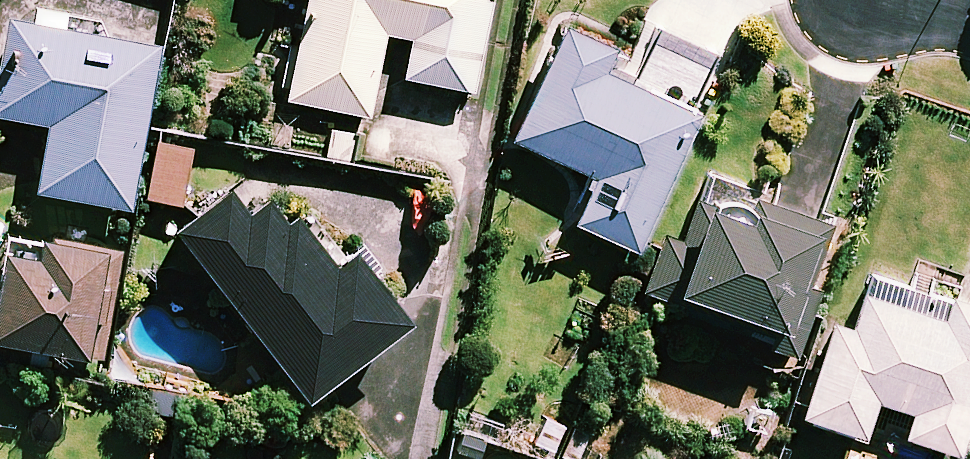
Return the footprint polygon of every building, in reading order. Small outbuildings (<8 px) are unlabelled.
[(284,103),(370,120),(387,37),(413,42),(405,81),(473,95),(493,0),(304,0),(284,103)] [(71,17),(39,11),(35,29),(7,24),(0,64),(0,120),(50,130),(38,196),(131,213),(160,51),(68,35),(71,17)] [(638,256),(699,119),(691,116),(715,62),(660,38),(637,91),(605,77),(615,55),(563,32),(512,144),(589,179),(568,225),(638,256)] [(193,153),(158,145),(147,202),(182,209),(193,153)] [(288,226),(250,177),(175,235),(309,407),(412,328),(354,253),(343,262),(305,212),(288,226)] [(648,289),(786,338),(815,257),(823,259),(833,231),(753,203),(756,196),(711,180),(700,212),(678,204),(648,289)] [(10,236),(0,298),(0,348),(89,363),(107,252),(10,236)] [(871,279),(854,334),(833,327),(797,439),(846,455),(851,437),(865,442),(877,405),(914,417),(905,442),(958,458),(960,458),(969,428),(969,310),(871,279)] [(466,426),(452,458),(454,458),(487,458),(495,439),(466,426)]
